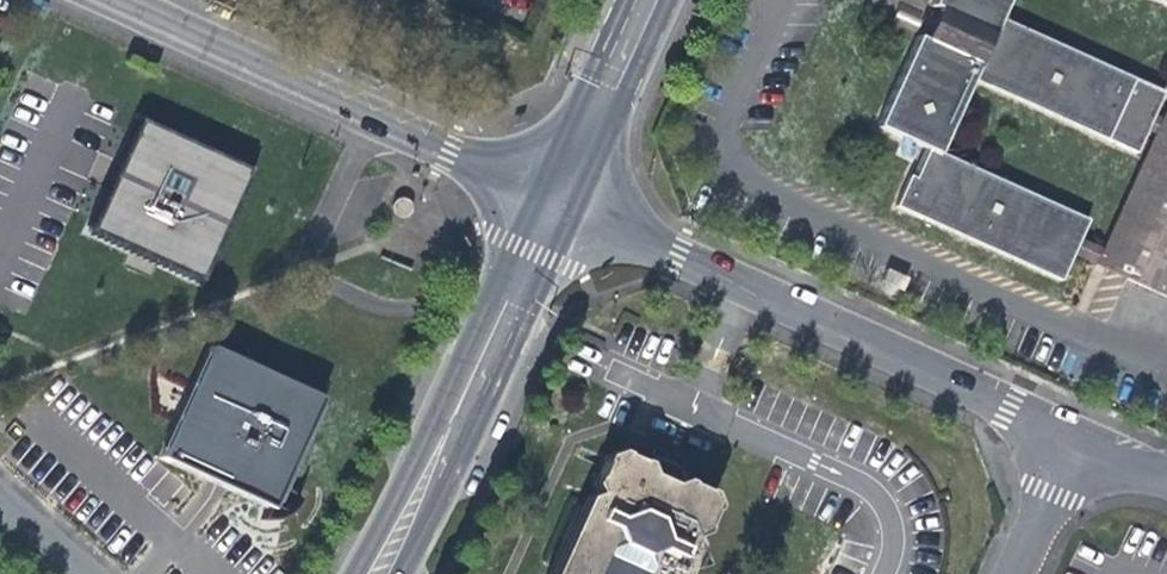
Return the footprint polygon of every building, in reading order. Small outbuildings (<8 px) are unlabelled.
[(1072,253),(1079,238),(1086,221),(938,153),(972,79),(1106,139),(1113,121),(1122,102),(1134,76),(1002,16),(1009,0),(934,0),(933,3),(939,6),(935,16),(920,17),(928,30),(924,40),(916,39),(877,127),(923,149),(896,210),(1059,282),(1072,253)] [(321,73),(304,65),(300,73),(317,80),(321,73)] [(1079,238),(1072,253),(1107,269),(1124,233),(1166,138),(1166,106),(1161,119),(1122,102),(1113,121),(1152,138),(1102,248),(1079,238)] [(88,230),(203,278),(249,173),(134,121),(111,176),(88,230)] [(1124,233),(1155,246),(1166,219),(1166,138),(1124,233)] [(1155,246),(1164,250),(1166,251),(1166,219),(1155,246)] [(1107,269),(1147,288),(1164,250),(1155,246),(1124,233),(1107,269)] [(1164,250),(1147,288),(1166,297),(1166,251),(1164,250)] [(218,482),(278,507),(325,398),(216,350),(167,460),(218,482)] [(677,477),(676,477),(675,477),(674,477),(673,477),(672,477),(671,477),(670,477),(670,478),(669,478),(668,478),(668,479),(667,479),(666,480),(666,481),(665,481),(665,482),(664,483),(664,484),(664,485),(641,475),(642,461),(611,446),(597,453),(584,481),(590,491),(578,495),(543,573),(677,573),(681,564),(695,561),(687,552),(692,541),(687,531),(697,529),(711,496),(704,489),(677,477)] [(649,451),(642,461),(641,475),(664,485),(664,484),(664,483),(665,482),(665,481),(666,481),(666,480),(667,479),(668,479),(668,478),(669,478),(670,478),(670,477),(671,477),(672,477),(673,477),(674,477),(675,477),(676,477),(677,477),(672,460),(649,451)]
